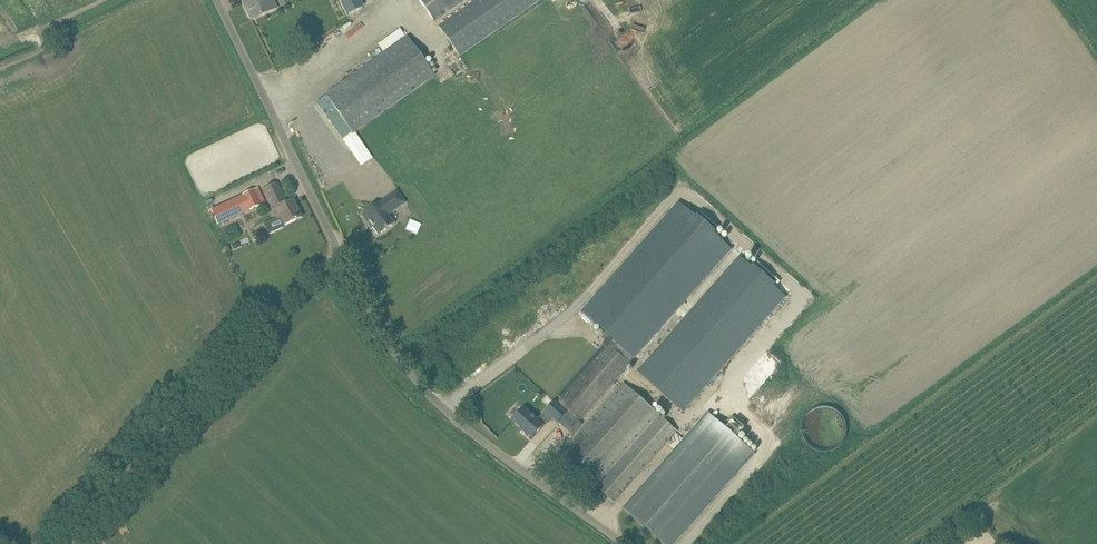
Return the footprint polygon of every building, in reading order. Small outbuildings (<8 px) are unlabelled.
[(248,3),(244,4),(252,20),(276,8),(272,0),(247,0),(248,3)] [(341,15),(359,9),(356,0),(336,0),(341,15)] [(435,21),(465,0),(420,0),(435,21)] [(439,26),(460,57),(541,0),(476,0),(439,26)] [(317,103),(343,139),(352,133),(352,134),(434,76),(407,38),(326,95),(326,96),(317,103)] [(277,184),(266,188),(263,190),(277,219),(281,217),(285,225),(301,217),(293,200),(286,204),(277,184)] [(266,202),(259,187),(212,210),(218,225),(241,214),(247,211),(266,202)] [(386,201),(380,205),(379,203),(363,214),(378,234),(393,224),(386,213),(392,209),(394,211),(405,203),(396,191),(385,199),(386,201)] [(678,202),(581,313),(608,337),(613,341),(634,359),(635,360),(683,307),(732,251),(731,250),(732,249),(716,235),(717,234),(716,233),(698,216),(696,218),(678,202)] [(416,232),(419,223),(409,219),(406,229),(416,232)] [(689,314),(637,372),(685,414),(728,365),(787,298),(786,298),(786,297),(775,288),(780,282),(758,263),(755,267),(753,265),(752,267),(740,256),(689,314)] [(570,389),(557,404),(567,412),(559,422),(572,435),(583,423),(579,420),(633,360),(634,359),(613,341),(611,343),(608,345),(570,389)] [(624,386),(563,455),(598,485),(598,486),(615,501),(676,432),(624,386)] [(524,408),(513,421),(522,429),(521,429),(526,433),(533,438),(552,417),(559,422),(567,412),(557,404),(555,401),(538,420),(524,408)] [(623,508),(664,543),(675,543),(755,454),(737,438),(745,428),(732,416),(723,426),(708,413),(623,508)]
